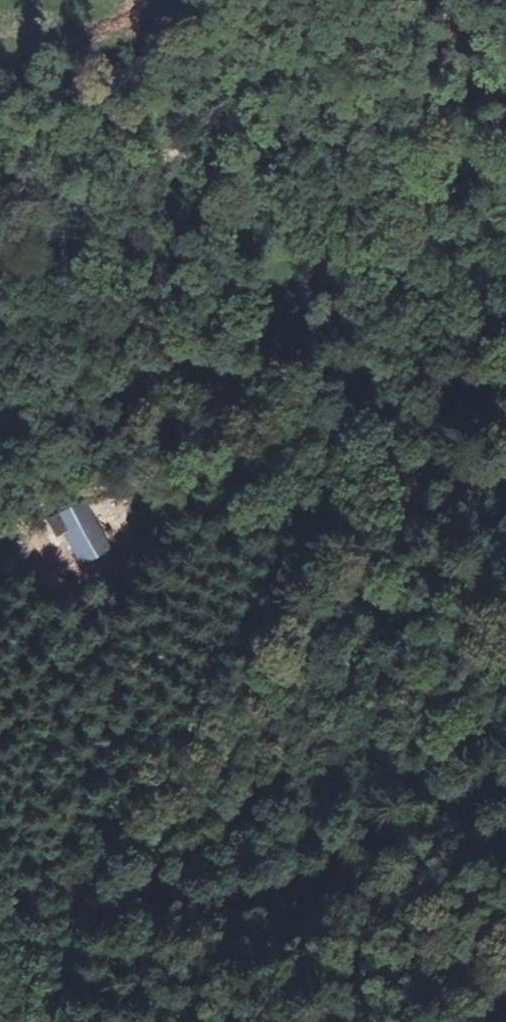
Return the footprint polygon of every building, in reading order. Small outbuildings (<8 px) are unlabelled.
[(93,543),(74,511),(51,524),(71,558),(93,543)]
